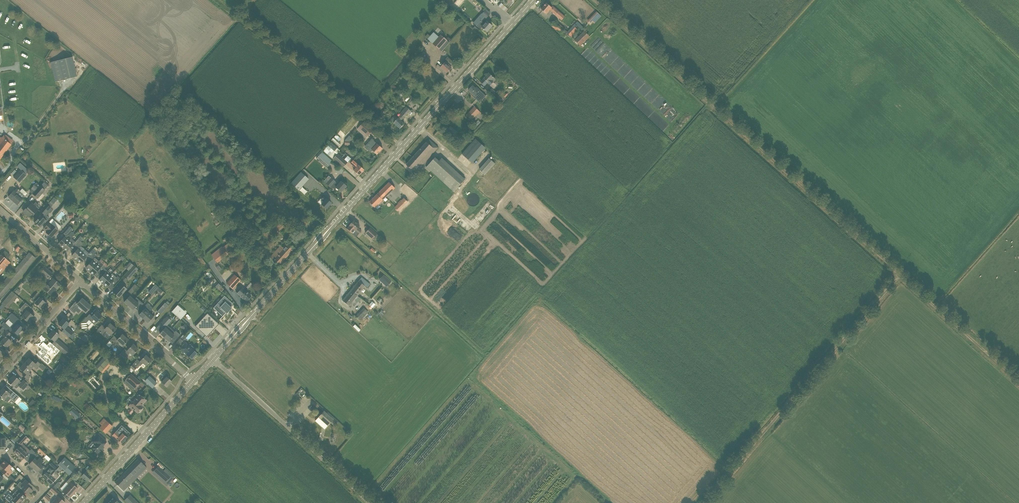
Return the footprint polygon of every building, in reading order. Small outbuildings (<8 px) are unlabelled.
[(541,9),(546,14),(550,10),(556,15),(559,11),(553,6),(551,7),(547,3),(541,9)] [(480,29),(482,27),(487,32),(493,26),(487,21),(489,19),(487,18),(490,15),(485,11),(474,24),(480,29)] [(597,12),(593,17),(597,21),(601,16),(597,12)] [(565,29),(556,21),(551,26),(561,34),(560,34),(563,37),(567,33),(572,37),(577,32),(580,28),(582,30),(583,31),(585,29),(584,27),(577,21),(568,31),(568,32),(565,29)] [(581,45),(587,39),(590,36),(584,31),(579,36),(576,39),(575,40),(580,46),(581,45)] [(439,37),(433,44),(439,49),(441,51),(449,42),(447,40),(441,35),(439,37)] [(55,82),(77,77),(72,57),(50,62),(55,82)] [(446,62),(441,67),(447,73),(452,67),(451,67),(455,63),(448,57),(444,61),(446,62)] [(418,64),(422,68),(426,64),(421,60),(418,64)] [(648,85),(627,65),(610,64),(626,79),(626,78),(623,75),(625,73),(628,76),(626,79),(636,79),(637,78),(637,80),(637,84),(641,84),(640,86),(645,86),(645,88),(651,88),(648,85)] [(491,85),(493,82),(495,84),(497,81),(496,79),(489,73),(484,79),(481,82),(484,85),(487,82),(491,85)] [(469,90),(474,96),(473,97),(476,100),(480,96),(483,99),(486,96),(477,87),(476,88),(473,86),(469,90)] [(499,95),(492,88),(489,91),(496,98),(499,95)] [(672,109),(673,108),(660,97),(657,100),(659,102),(658,103),(663,108),(660,112),(670,121),(677,113),(672,109)] [(398,118),(394,123),(400,129),(405,124),(401,121),(408,113),(409,114),(411,111),(406,106),(400,113),(402,115),(398,118)] [(466,116),(472,121),(478,114),(479,115),(481,113),(475,107),(466,116)] [(359,127),(368,135),(372,131),(364,123),(359,127)] [(458,132),(451,126),(447,131),(453,137),(458,132)] [(0,138),(0,159),(11,144),(13,141),(4,134),(2,138),(1,137),(0,138)] [(429,139),(418,152),(406,165),(414,172),(419,166),(420,167),(438,147),(429,139)] [(472,163),(486,148),(476,139),(462,154),(472,163)] [(374,140),(368,147),(377,154),(383,148),(378,144),(377,144),(374,140)] [(330,156),(333,159),(343,168),(348,162),(344,159),(337,153),(340,151),(330,143),(323,151),(330,157),(330,156)] [(322,152),(318,156),(328,166),(332,161),(322,152)] [(348,162),(350,163),(356,168),(354,171),(359,175),(364,170),(360,166),(353,160),(351,158),(348,156),(344,159),(348,162)] [(431,171),(454,192),(465,180),(442,158),(440,161),(436,157),(426,168),(430,171),(431,171)] [(480,169),(485,175),(495,164),(489,158),(480,169)] [(19,182),(25,176),(28,172),(23,168),(21,170),(20,170),(14,177),(15,178),(19,182)] [(301,172),(291,184),(298,191),(309,179),(301,172)] [(335,181),(331,178),(326,184),(330,187),(332,189),(335,188),(335,187),(341,192),(346,186),(341,182),(338,185),(335,182),(335,181)] [(381,201),(386,197),(395,188),(389,182),(369,202),(375,208),(381,201)] [(45,190),(40,186),(33,194),(38,198),(45,190)] [(311,200),(319,192),(314,187),(306,196),(311,200)] [(25,196),(28,193),(22,188),(20,191),(17,188),(14,191),(8,197),(18,205),(23,199),(23,198),(25,196)] [(471,194),(469,194),(468,196),(467,196),(467,197),(467,199),(467,200),(467,201),(468,203),(468,204),(469,205),(471,206),(472,206),(473,206),(475,206),(476,205),(478,205),(479,204),(479,202),(480,201),(480,200),(480,198),(479,197),(479,196),(478,195),(477,194),(475,194),(474,193),(472,193),(471,194)] [(321,204),(326,209),(331,203),(324,196),(322,199),(324,201),(321,204)] [(394,207),(395,208),(398,211),(408,202),(404,198),(394,207)] [(38,205),(35,202),(33,204),(32,203),(26,209),(23,211),(26,214),(25,214),(29,217),(32,214),(32,213),(33,212),(34,213),(39,208),(37,206),(38,205)] [(41,216),(41,215),(34,222),(35,223),(36,224),(37,224),(40,227),(47,220),(48,220),(49,219),(49,218),(47,216),(46,216),(46,215),(44,214),(50,207),(47,204),(40,211),(43,213),(41,216)] [(52,219),(44,228),(47,231),(46,232),(51,237),(55,234),(56,234),(59,231),(58,230),(61,226),(52,219)] [(349,225),(349,226),(347,229),(352,233),(354,230),(359,234),(362,231),(358,227),(360,225),(357,222),(356,223),(353,220),(349,225)] [(69,241),(71,238),(72,238),(68,235),(73,229),(73,228),(70,226),(64,234),(66,236),(65,237),(64,237),(58,243),(63,248),(69,241)] [(370,228),(365,233),(372,239),(377,234),(370,228)] [(69,241),(63,248),(67,252),(70,249),(72,251),(81,241),(83,238),(81,236),(75,242),(71,238),(69,241)] [(81,241),(72,251),(74,253),(72,255),(76,260),(82,253),(80,251),(83,248),(81,246),(83,243),(81,241)] [(281,246),(270,258),(278,266),(294,249),(287,243),(283,248),(281,246)] [(228,254),(223,249),(222,246),(211,255),(214,258),(218,263),(228,254)] [(95,252),(96,251),(94,248),(89,253),(85,250),(82,253),(76,260),(81,264),(87,257),(88,258),(88,257),(89,258),(90,257),(90,258),(94,253),(95,252)] [(89,272),(99,261),(95,258),(97,254),(95,252),(94,253),(90,258),(93,260),(86,268),(88,270),(88,271),(89,272)] [(35,258),(29,253),(14,270),(15,271),(9,278),(8,277),(0,286),(0,299),(35,258)] [(0,256),(0,275),(10,262),(7,259),(1,255),(0,256)] [(99,261),(89,272),(91,273),(94,275),(97,277),(104,269),(105,269),(106,267),(99,261)] [(46,267),(41,273),(47,279),(52,273),(46,267)] [(101,283),(103,284),(105,281),(110,276),(108,274),(109,273),(107,271),(105,269),(104,269),(97,277),(99,279),(99,280),(100,280),(100,281),(101,282),(102,282),(101,283)] [(129,280),(135,273),(131,269),(124,276),(129,280)] [(110,276),(105,281),(103,284),(104,285),(105,285),(106,286),(107,287),(108,287),(111,284),(113,286),(118,281),(120,278),(118,276),(116,277),(112,274),(110,276)] [(226,283),(232,289),(241,280),(234,274),(226,283)] [(386,287),(391,282),(383,275),(379,280),(386,287)] [(361,277),(351,290),(357,295),(364,286),(367,288),(370,285),(361,277)] [(53,278),(44,289),(50,295),(55,290),(56,291),(61,285),(53,278)] [(121,284),(113,292),(119,297),(126,289),(121,284)] [(128,292),(131,294),(138,287),(135,284),(128,292)] [(156,289),(158,287),(155,284),(148,292),(152,295),(156,289)] [(243,288),(240,291),(237,293),(243,299),(244,298),(247,301),(251,296),(243,288)] [(357,295),(351,290),(342,301),(349,306),(357,295)] [(2,304),(5,306),(5,307),(16,295),(12,291),(2,304)] [(41,298),(43,296),(38,292),(34,297),(38,300),(35,303),(37,305),(41,308),(46,303),(45,302),(42,299),(41,298)] [(129,296),(124,302),(129,306),(134,300),(129,296)] [(230,308),(231,309),(232,308),(230,307),(233,304),(224,296),(221,299),(224,301),(219,306),(217,304),(213,308),(222,316),(219,319),(220,320),(226,313),(230,308)] [(88,303),(87,304),(85,302),(82,298),(78,303),(76,301),(69,309),(74,314),(77,310),(76,309),(79,306),(86,312),(91,306),(88,303)] [(134,300),(129,306),(133,310),(138,304),(134,300)] [(25,314),(22,317),(28,322),(34,316),(28,311),(31,307),(25,303),(20,310),(25,314)] [(168,306),(165,303),(157,312),(160,315),(168,306)] [(181,319),(184,315),(180,312),(183,309),(178,304),(172,311),(181,319)] [(356,316),(360,321),(368,312),(364,308),(356,316)] [(143,319),(149,313),(144,309),(139,315),(143,319)] [(96,311),(92,317),(91,318),(88,316),(79,325),(82,328),(85,330),(89,326),(86,323),(89,320),(94,325),(102,316),(96,311)] [(149,313),(143,319),(148,323),(153,317),(149,313)] [(21,322),(12,315),(8,320),(13,324),(10,327),(4,322),(1,325),(10,333),(13,330),(18,335),(23,329),(19,325),(21,322)] [(217,322),(210,315),(206,319),(206,320),(203,323),(206,326),(201,331),(209,339),(212,336),(216,331),(212,328),(217,322)] [(171,320),(167,316),(159,325),(163,329),(165,327),(167,325),(171,320)] [(62,331),(67,335),(70,337),(73,333),(67,328),(70,324),(63,319),(58,324),(64,329),(62,331)] [(110,335),(116,329),(110,323),(106,328),(102,325),(97,330),(102,335),(106,331),(110,335)] [(2,335),(5,337),(0,342),(2,343),(6,348),(12,341),(8,338),(11,334),(2,327),(0,330),(0,333),(2,335)] [(160,333),(164,337),(169,331),(165,327),(163,329),(160,333)] [(169,331),(164,337),(169,341),(171,339),(175,334),(178,337),(180,335),(177,332),(176,333),(171,329),(169,331)] [(66,355),(70,350),(56,338),(59,335),(53,330),(48,336),(51,338),(49,341),(52,344),(53,343),(66,355)] [(114,345),(116,343),(121,348),(122,349),(124,347),(123,345),(128,340),(122,334),(118,339),(114,336),(109,341),(113,344),(114,345)] [(183,341),(180,338),(175,344),(178,347),(183,341)] [(40,351),(36,354),(48,364),(51,360),(45,356),(47,354),(50,356),(53,352),(56,354),(59,351),(50,342),(47,345),(43,342),(39,347),(42,349),(40,351)] [(124,349),(120,354),(125,358),(131,352),(134,355),(138,349),(135,347),(135,346),(133,344),(127,351),(124,349)] [(185,344),(180,349),(184,352),(184,351),(187,354),(186,354),(192,359),(197,353),(189,346),(188,347),(185,344)] [(145,355),(139,361),(137,359),(131,365),(130,367),(134,371),(137,368),(136,368),(139,365),(141,366),(143,363),(146,366),(151,360),(145,355)] [(113,361),(108,357),(98,368),(103,372),(113,361)] [(36,369),(38,366),(43,371),(46,367),(41,363),(40,364),(36,360),(33,362),(29,358),(24,364),(31,369),(33,366),(36,369)] [(31,369),(24,364),(20,369),(25,372),(22,375),(27,379),(31,374),(28,372),(31,369)] [(166,373),(163,376),(159,380),(166,387),(171,381),(167,377),(168,375),(166,373)] [(135,388),(141,382),(131,374),(126,379),(135,388)] [(18,380),(19,380),(14,375),(8,382),(13,386),(16,389),(19,386),(23,390),(26,386),(28,384),(24,381),(23,380),(21,383),(18,380)] [(147,378),(144,381),(152,388),(157,383),(155,381),(149,376),(147,378)] [(4,399),(7,396),(15,402),(19,397),(12,391),(9,394),(3,388),(0,391),(0,396),(4,399)] [(133,410),(134,409),(138,413),(143,407),(141,406),(146,400),(139,395),(134,400),(129,406),(133,410)] [(73,408),(69,412),(77,419),(80,415),(73,408)] [(328,412),(326,413),(324,411),(318,417),(328,425),(334,418),(328,412)] [(106,433),(112,426),(106,421),(104,418),(100,423),(102,425),(100,428),(106,433)] [(127,437),(130,433),(122,425),(116,432),(115,431),(112,435),(117,439),(121,444),(127,437)] [(21,437),(17,441),(21,444),(21,445),(22,444),(25,440),(28,438),(24,434),(21,437)] [(95,444),(91,448),(98,454),(104,447),(103,446),(106,442),(98,434),(92,441),(95,444)] [(5,440),(5,438),(0,439),(0,447),(3,446),(4,444),(7,445),(8,446),(7,446),(10,449),(14,444),(8,439),(6,441),(5,440)] [(18,456),(23,450),(19,446),(15,450),(13,452),(18,456)] [(23,450),(18,456),(22,460),(27,455),(31,458),(35,453),(36,453),(32,449),(27,453),(23,450)] [(35,453),(31,458),(30,459),(32,461),(29,464),(33,468),(41,459),(39,457),(35,453)] [(64,458),(58,465),(59,466),(64,471),(69,475),(75,468),(64,458)] [(44,462),(41,459),(33,468),(38,472),(40,474),(46,468),(44,466),(43,467),(41,465),(44,462)] [(138,459),(127,470),(129,472),(136,479),(147,468),(138,459)] [(10,469),(12,467),(5,460),(4,461),(2,462),(3,463),(0,465),(4,468),(1,471),(4,473),(7,475),(8,476),(12,471),(10,469)] [(53,461),(50,464),(55,469),(58,466),(53,461)] [(52,470),(50,468),(48,466),(46,468),(40,474),(42,476),(43,476),(42,476),(43,478),(46,480),(55,471),(53,468),(52,470)] [(164,484),(170,477),(158,466),(154,470),(159,475),(157,477),(164,484)] [(77,472),(87,481),(92,476),(82,467),(77,472)] [(136,479),(129,472),(127,470),(115,482),(124,491),(127,487),(127,486),(129,484),(129,485),(136,479)] [(55,471),(46,480),(49,483),(50,482),(51,484),(59,476),(56,473),(57,473),(55,471)] [(74,486),(77,483),(71,477),(68,480),(70,483),(63,491),(70,497),(78,489),(74,486)] [(26,479),(22,484),(20,482),(17,485),(28,495),(33,490),(30,488),(32,485),(26,479)] [(15,488),(17,490),(13,494),(15,496),(22,502),(26,498),(21,492),(23,490),(17,485),(15,488)] [(50,490),(56,495),(59,492),(53,487),(50,490)] [(15,496),(13,498),(8,493),(5,498),(10,502),(11,502),(13,501),(15,502),(21,502),(22,502),(15,496)] [(129,495),(124,500),(128,502),(138,502),(129,495)]
